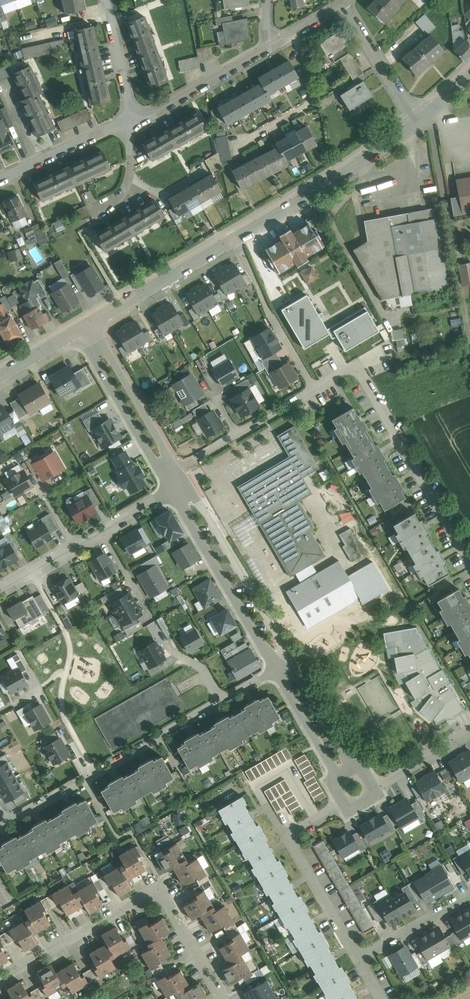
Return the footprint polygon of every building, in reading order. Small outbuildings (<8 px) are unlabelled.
[(65,12),(65,13),(86,9),(85,7),(83,0),(62,0),(65,12)] [(225,8),(249,5),(248,0),(224,0),(225,8)] [(368,8),(383,21),(403,0),(375,0),(368,8)] [(436,26),(425,13),(416,22),(427,34),(436,26)] [(232,15),(215,19),(216,25),(223,24),(223,23),(233,21),(232,15)] [(145,16),(127,22),(138,54),(156,48),(154,41),(152,35),(149,29),(150,29),(148,23),(147,23),(145,16)] [(233,21),(223,23),(223,24),(227,44),(250,39),(246,19),(233,21)] [(461,23),(451,24),(452,38),(462,37),(461,23)] [(93,26),(74,30),(75,30),(78,39),(76,40),(77,40),(81,58),(80,58),(82,58),(84,67),(101,63),(93,26)] [(340,30),(319,43),(328,57),(330,55),(334,62),(339,58),(353,79),(363,73),(346,45),(348,44),(340,30)] [(430,35),(402,58),(416,74),(444,51),(430,35)] [(63,38),(22,48),(24,59),(66,49),(63,38)] [(466,39),(454,50),(464,60),(469,53),(469,43),(466,39)] [(213,45),(196,49),(198,56),(199,60),(216,56),(213,45)] [(158,55),(156,48),(138,54),(150,87),(168,81),(165,73),(163,67),(161,61),(159,55),(158,55)] [(198,56),(178,61),(181,72),(200,67),(199,60),(198,56)] [(289,61),(274,70),(283,85),(298,77),(289,61)] [(101,63),(84,67),(86,76),(84,76),(85,76),(89,94),(88,94),(90,94),(92,103),(90,104),(109,100),(101,63)] [(0,67),(0,80),(10,75),(5,65),(0,67)] [(38,84),(32,73),(34,72),(33,72),(30,65),(13,73),(25,98),(25,99),(37,93),(37,94),(42,91),(39,84),(40,84),(39,83),(38,84)] [(268,94),(283,85),(274,70),(258,78),(261,83),(262,83),(268,94)] [(363,73),(353,79),(356,85),(363,80),(367,78),(363,73)] [(356,85),(343,93),(356,114),(370,105),(363,94),(369,90),(363,80),(356,85)] [(258,107),(272,99),(268,94),(262,83),(261,83),(249,90),(258,107)] [(242,116),(258,107),(249,90),(233,99),(242,116)] [(37,94),(37,93),(25,99),(25,98),(20,100),(37,136),(54,127),(53,128),(48,118),(50,118),(50,117),(49,118),(41,101),(42,101),(42,100),(40,101),(37,94)] [(228,124),(242,116),(233,99),(218,108),(228,124)] [(5,107),(0,109),(0,117),(1,119),(5,127),(13,123),(5,107)] [(87,108),(71,115),(76,126),(92,118),(87,108)] [(197,113),(171,128),(181,144),(185,142),(198,134),(207,130),(197,113)] [(71,115),(57,121),(62,132),(76,126),(71,115)] [(1,119),(0,119),(0,153),(14,146),(5,127),(1,119)] [(308,127),(292,136),(300,152),(316,143),(308,127)] [(171,128),(143,144),(152,160),(159,156),(159,157),(170,150),(177,146),(177,147),(181,144),(171,128)] [(226,135),(216,137),(219,152),(220,159),(221,160),(232,158),(226,135)] [(292,136),(276,144),(278,146),(285,160),(300,152),(292,136)] [(272,172),(287,164),(285,160),(278,146),(263,154),(272,172)] [(103,151),(68,167),(76,184),(85,180),(84,180),(101,172),(101,173),(111,168),(103,151)] [(219,152),(205,160),(208,166),(220,159),(219,152)] [(256,180),(272,172),(263,154),(247,163),(256,180)] [(220,159),(208,166),(212,172),(222,166),(221,160),(220,159)] [(241,188),(256,180),(247,163),(232,171),(241,188)] [(68,167),(33,183),(42,200),(51,196),(51,195),(67,187),(68,188),(76,184),(68,167)] [(220,190),(211,174),(200,181),(209,196),(220,190)] [(469,212),(469,177),(456,180),(462,213),(469,212)] [(209,196),(200,181),(190,187),(199,202),(203,209),(213,203),(209,196)] [(190,187),(179,193),(189,209),(199,202),(190,187)] [(189,209),(179,193),(169,199),(178,215),(189,209)] [(17,195),(3,202),(12,221),(13,221),(16,228),(26,223),(23,216),(26,215),(17,195)] [(155,200),(125,217),(135,234),(143,229),(143,228),(155,221),(156,221),(164,216),(155,200)] [(85,205),(75,210),(80,220),(90,216),(85,205)] [(388,216),(402,296),(449,287),(434,207),(388,216)] [(322,225),(315,213),(305,219),(308,223),(310,222),(315,230),(316,229),(322,225)] [(353,249),(382,299),(402,296),(388,216),(364,220),(368,240),(353,249)] [(125,217),(95,235),(105,251),(114,246),(113,246),(126,238),(126,239),(135,234),(125,217)] [(41,222),(32,226),(38,240),(47,236),(41,222)] [(308,223),(292,233),(289,228),(279,235),(281,239),(263,250),(268,257),(267,258),(272,266),(272,265),(277,272),(276,272),(277,273),(295,262),(297,266),(308,260),(306,256),(324,246),(324,245),(319,238),(320,238),(316,229),(315,230),(310,222),(308,223)] [(15,259),(22,257),(20,247),(12,249),(15,259)] [(70,274),(61,259),(54,263),(63,278),(70,274)] [(459,263),(463,285),(469,284),(469,261),(459,263)] [(234,263),(224,269),(235,287),(237,286),(239,287),(241,285),(242,283),(245,282),(241,275),(234,263)] [(78,273),(90,294),(106,285),(93,264),(78,273)] [(235,287),(224,269),(214,275),(222,287),(225,293),(228,291),(230,292),(233,290),(233,289),(235,287)] [(252,283),(246,272),(241,275),(245,282),(247,286),(252,283)] [(47,294),(38,279),(32,282),(39,292),(38,293),(40,296),(39,297),(40,298),(47,294)] [(32,282),(32,281),(28,283),(27,282),(24,284),(24,285),(20,288),(23,292),(22,292),(24,296),(25,295),(27,299),(28,299),(29,301),(31,300),(35,308),(38,306),(41,305),(37,298),(39,297),(40,296),(38,293),(39,292),(32,282)] [(213,296),(206,283),(196,289),(207,307),(209,306),(211,307),(213,305),(214,304),(217,302),(213,296)] [(67,284),(52,292),(63,310),(78,302),(67,284)] [(225,293),(222,287),(217,290),(218,292),(223,300),(228,297),(225,293)] [(207,307),(196,289),(186,295),(194,307),(197,313),(200,311),(202,312),(205,310),(205,309),(207,307)] [(223,300),(218,292),(213,296),(217,302),(219,306),(224,303),(223,300)] [(306,293),(280,307),(301,347),(327,334),(306,293)] [(5,295),(0,298),(0,300),(2,304),(7,311),(12,307),(9,303),(5,295)] [(19,297),(9,303),(12,307),(15,312),(22,308),(21,306),(23,304),(19,297)] [(38,306),(35,308),(31,300),(29,301),(23,304),(21,306),(22,308),(25,313),(23,314),(32,329),(49,319),(45,312),(42,314),(38,306)] [(179,316),(172,303),(162,309),(173,328),(175,326),(177,327),(179,325),(180,324),(182,322),(179,316)] [(0,305),(0,325),(1,326),(12,320),(7,311),(2,304),(0,305)] [(328,325),(341,350),(377,331),(364,306),(328,325)] [(197,313),(194,307),(188,310),(195,320),(200,317),(197,313)] [(173,328),(162,309),(152,315),(159,327),(163,333),(166,332),(168,332),(170,330),(171,329),(173,328)] [(190,323),(184,313),(179,316),(182,322),(185,326),(190,323)] [(12,319),(12,320),(1,326),(0,327),(0,330),(8,342),(21,334),(12,319)] [(143,333),(136,321),(126,327),(137,345),(139,344),(141,344),(144,343),(144,341),(147,339),(143,333)] [(137,345),(126,327),(117,332),(124,345),(128,351),(131,349),(132,350),(135,348),(135,346),(137,345)] [(159,327),(154,330),(161,340),(166,337),(163,333),(159,327)] [(404,327),(392,329),(394,346),(407,344),(404,327)] [(280,347),(269,328),(252,338),(255,344),(254,350),(257,355),(263,357),(275,350),(280,347)] [(154,340),(148,330),(143,333),(147,339),(149,343),(154,340)] [(128,351),(124,345),(119,348),(125,358),(130,355),(128,351)] [(275,350),(263,357),(261,361),(264,367),(280,358),(275,350)] [(280,358),(264,367),(268,374),(271,372),(283,364),(280,358)] [(238,376),(229,360),(213,369),(222,385),(238,376)] [(283,364),(271,372),(280,388),(297,377),(288,362),(283,364)] [(69,366),(55,374),(50,377),(61,396),(75,388),(80,385),(69,366)] [(213,381),(204,366),(200,368),(208,384),(213,381)] [(191,373),(173,384),(185,405),(195,399),(203,394),(191,373)] [(247,378),(232,386),(237,394),(248,388),(252,386),(247,378)] [(20,395),(31,413),(51,402),(40,383),(20,395)] [(237,394),(231,398),(234,403),(233,403),(237,410),(238,410),(241,416),(259,406),(248,388),(237,394)] [(195,399),(185,405),(188,410),(198,404),(195,399)] [(204,403),(192,410),(197,418),(209,411),(204,403)] [(0,407),(0,436),(1,435),(1,433),(14,425),(3,406),(0,407)] [(341,443),(345,441),(349,449),(370,438),(365,430),(368,428),(360,413),(357,415),(352,407),(332,419),(336,427),(333,429),(341,443)] [(209,411),(197,418),(207,436),(222,427),(212,410),(209,411)] [(98,411),(83,420),(89,431),(93,429),(104,422),(98,411)] [(104,422),(93,429),(103,446),(120,437),(109,419),(104,422)] [(237,486),(254,515),(259,523),(290,576),(295,573),(312,563),(325,555),(310,529),(314,527),(299,501),(312,493),(303,477),(319,468),(294,425),(277,435),(289,456),(237,486)] [(358,473),(362,471),(366,478),(387,467),(383,459),(385,458),(377,444),(374,445),(370,438),(349,449),(354,457),(350,459),(358,473)] [(124,451),(113,458),(119,469),(130,462),(124,451)] [(47,455),(41,458),(42,461),(34,465),(38,472),(43,479),(64,467),(55,453),(48,457),(47,455)] [(34,465),(30,458),(25,461),(33,475),(38,472),(34,465)] [(119,469),(118,469),(122,476),(118,478),(124,487),(127,485),(131,492),(144,484),(140,477),(143,475),(138,466),(135,468),(131,461),(130,462),(119,469)] [(376,503),(379,501),(384,509),(405,497),(400,489),(403,488),(394,473),(392,475),(387,467),(366,478),(371,487),(368,489),(376,503)] [(23,470),(7,480),(8,481),(7,483),(9,486),(11,487),(16,495),(32,485),(23,470)] [(91,487),(84,491),(86,495),(93,507),(100,503),(91,487)] [(86,495),(75,502),(73,497),(70,497),(67,499),(66,501),(68,506),(77,522),(83,518),(83,519),(90,515),(90,514),(96,511),(93,507),(86,495)] [(339,514),(342,523),(354,518),(350,509),(339,514)] [(169,510),(156,518),(160,524),(158,526),(163,534),(165,533),(169,539),(182,532),(169,510)] [(402,548),(406,546),(410,555),(431,543),(427,534),(429,533),(421,519),(418,520),(414,512),(393,524),(398,532),(394,534),(402,548)] [(49,513),(41,518),(44,523),(50,533),(58,529),(49,513)] [(44,523),(28,533),(36,547),(52,537),(50,533),(44,523)] [(350,528),(339,534),(345,544),(342,546),(351,562),(361,556),(350,528)] [(137,529),(121,538),(130,553),(145,544),(137,529)] [(20,547),(11,531),(4,535),(9,544),(13,550),(20,547)] [(188,543),(173,551),(183,567),(198,559),(188,543)] [(420,578),(423,576),(428,584),(449,573),(444,564),(447,563),(438,549),(436,550),(431,543),(410,555),(415,562),(412,564),(420,578)] [(0,549),(0,567),(17,557),(13,550),(9,544),(0,549)] [(107,557),(104,553),(89,561),(100,579),(115,571),(107,557)] [(120,568),(112,554),(107,557),(115,571),(120,568)] [(317,572),(312,563),(295,573),(301,582),(286,590),(308,628),(361,598),(338,559),(317,572)] [(155,565),(138,575),(146,589),(150,597),(168,587),(155,565)] [(73,586),(68,578),(53,587),(63,603),(78,594),(73,586)] [(220,598),(209,579),(194,589),(204,607),(220,598)] [(82,581),(73,586),(78,594),(80,597),(88,592),(82,581)] [(120,586),(104,595),(107,600),(123,591),(120,586)] [(450,622),(454,630),(469,621),(469,604),(465,595),(463,596),(458,588),(437,600),(441,608),(438,610),(446,624),(450,622)] [(129,593),(110,604),(115,614),(135,603),(129,593)] [(33,594),(9,608),(21,628),(45,614),(43,612),(36,598),(33,594)] [(36,598),(43,612),(49,608),(42,595),(36,598)] [(135,603),(115,614),(121,625),(137,616),(141,613),(135,603)] [(227,609),(211,618),(220,633),(236,624),(227,609)] [(137,616),(121,625),(124,630),(140,621),(137,616)] [(467,652),(469,657),(469,621),(454,630),(459,638),(456,640),(464,654),(467,652)] [(436,724),(446,719),(456,718),(455,715),(464,710),(448,682),(450,681),(442,667),(440,668),(415,626),(383,632),(386,648),(396,646),(397,655),(394,656),(397,671),(404,670),(409,679),(405,680),(415,699),(419,697),(423,703),(418,709),(430,719),(433,717),(436,724)] [(195,628),(180,637),(188,651),(203,643),(195,628)] [(155,641),(140,650),(150,667),(165,658),(162,653),(163,652),(160,645),(158,646),(155,641)] [(228,660),(238,677),(261,663),(252,647),(228,660)] [(26,683),(18,669),(2,678),(10,692),(26,683)] [(404,670),(397,671),(395,671),(401,683),(405,680),(409,679),(404,670)] [(167,677),(94,718),(111,749),(184,707),(167,677)] [(273,724),(271,721),(279,717),(266,695),(259,700),(258,698),(243,706),(244,708),(237,712),(249,733),(256,729),(258,732),(273,724)] [(417,711),(418,709),(423,703),(419,697),(415,699),(411,702),(417,711)] [(30,703),(17,710),(19,716),(25,712),(33,708),(30,703)] [(33,708),(25,712),(35,730),(50,721),(40,704),(33,708)] [(242,741),(241,738),(249,733),(237,712),(229,717),(228,715),(213,723),(215,725),(207,729),(219,751),(226,746),(228,749),(242,741)] [(8,727),(4,719),(0,721),(0,729),(1,731),(8,727)] [(212,758),(211,755),(219,751),(207,729),(199,734),(197,732),(183,740),(185,742),(176,746),(189,768),(197,763),(198,766),(212,758)] [(60,738),(44,747),(54,763),(55,762),(58,763),(61,761),(61,759),(69,754),(66,749),(60,738)] [(77,757),(71,746),(66,749),(69,754),(72,760),(77,757)] [(287,747),(245,769),(250,779),(292,757),(287,747)] [(450,762),(460,780),(469,774),(469,751),(450,762)] [(305,753),(294,758),(315,801),(326,796),(305,753)] [(166,784),(165,782),(173,777),(161,755),(153,760),(152,758),(137,766),(138,768),(131,772),(143,794),(151,789),(153,792),(166,784)] [(136,801),(135,798),(143,794),(131,772),(123,777),(122,775),(108,783),(109,785),(100,790),(113,811),(121,806),(122,809),(136,801)] [(434,772),(415,783),(416,784),(422,795),(426,801),(445,790),(434,772)] [(6,801),(26,790),(18,776),(0,785),(0,790),(6,801)] [(422,795),(416,784),(411,787),(417,798),(422,795)] [(246,804),(242,796),(218,810),(222,817),(221,817),(225,823),(227,821),(233,831),(231,833),(234,839),(235,838),(239,845),(263,831),(258,824),(256,825),(244,805),(246,804)] [(289,803),(285,796),(280,799),(284,806),(289,803)] [(410,804),(406,798),(390,808),(401,826),(417,817),(410,804)] [(91,827),(89,824),(97,820),(85,799),(77,803),(75,801),(61,809),(62,811),(55,816),(67,837),(75,833),(76,835),(91,827)] [(426,816),(417,800),(410,804),(417,817),(419,820),(426,816)] [(173,814),(177,824),(184,821),(180,811),(173,814)] [(396,829),(387,814),(381,817),(388,828),(390,833),(396,829)] [(380,815),(374,819),(373,818),(366,822),(367,823),(360,827),(368,840),(388,828),(381,817),(380,815)] [(60,844),(59,842),(67,837),(55,816),(46,820),(45,818),(31,826),(33,828),(25,833),(37,854),(45,849),(46,852),(60,844)] [(187,824),(180,828),(183,833),(190,829),(187,824)] [(267,839),(263,831),(239,845),(243,852),(242,853),(246,858),(248,857),(254,866),(251,868),(255,874),(256,873),(260,880),(283,867),(279,859),(277,860),(265,840),(267,839)] [(351,835),(349,831),(334,841),(343,856),(358,847),(351,835)] [(366,847),(357,832),(351,835),(358,847),(360,851),(366,847)] [(29,858),(37,854),(25,833),(17,837),(16,835),(2,843),(3,845),(0,847),(0,863),(2,862),(7,871),(15,866),(17,869),(31,861),(29,858)] [(159,847),(170,843),(167,835),(156,839),(159,847)] [(322,839),(312,845),(315,850),(326,844),(322,839)] [(197,857),(188,862),(176,842),(168,847),(170,850),(156,858),(164,872),(173,867),(183,884),(196,876),(198,879),(206,874),(197,857)] [(326,844),(315,850),(318,855),(328,849),(326,844)] [(135,846),(118,855),(123,864),(103,876),(108,884),(111,882),(119,896),(133,888),(128,879),(145,869),(137,856),(140,854),(135,846)] [(390,857),(388,852),(390,852),(388,848),(381,851),(384,859),(390,857)] [(328,849),(318,855),(321,861),(332,855),(328,849)] [(459,856),(459,857),(467,870),(469,874),(469,875),(469,850),(459,856)] [(332,855),(321,861),(324,866),(334,860),(332,855)] [(459,857),(459,856),(458,855),(453,858),(462,873),(467,870),(459,857)] [(334,860),(324,866),(327,871),(338,865),(334,860)] [(327,871),(330,876),(341,870),(338,865),(327,871)] [(453,886),(441,866),(427,874),(439,894),(441,892),(442,893),(448,889),(453,886)] [(288,874),(283,867),(260,880),(264,887),(263,888),(266,894),(269,892),(274,902),(272,903),(275,909),(276,909),(280,915),(304,901),(299,894),(297,896),(286,875),(288,874)] [(341,870),(330,876),(333,881),(344,875),(341,870)] [(206,874),(198,879),(196,880),(199,885),(209,879),(206,874)] [(439,894),(427,874),(426,874),(426,876),(415,883),(414,883),(422,896),(424,901),(430,898),(430,899),(439,894)] [(344,875),(333,881),(336,886),(347,880),(344,875)] [(108,884),(103,876),(98,879),(104,888),(109,885),(108,884)] [(104,888),(98,879),(93,882),(98,890),(98,891),(104,888)] [(209,879),(199,885),(202,890),(204,890),(212,885),(209,879)] [(347,880),(336,886),(339,892),(350,886),(347,880)] [(414,883),(415,883),(413,880),(408,884),(417,899),(422,896),(414,883)] [(93,882),(73,893),(68,884),(51,894),(56,902),(59,901),(66,914),(84,904),(89,913),(103,905),(95,891),(98,890),(93,882)] [(417,899),(408,884),(401,888),(404,893),(405,893),(411,903),(417,899)] [(350,886),(339,892),(342,897),(353,891),(350,886)] [(204,890),(202,890),(195,894),(197,897),(183,905),(191,919),(200,914),(210,931),(224,923),(225,926),(233,922),(224,905),(215,910),(204,890)] [(353,891),(342,897),(345,902),(356,896),(353,891)] [(411,903),(405,893),(404,893),(392,900),(402,917),(415,910),(411,903)] [(51,894),(46,897),(51,907),(57,904),(56,902),(51,894)] [(402,917),(392,900),(389,895),(377,902),(385,916),(390,924),(402,917)] [(356,896),(345,902),(348,908),(348,907),(359,901),(356,896)] [(51,907),(46,897),(41,900),(45,908),(46,910),(51,907)] [(41,900),(24,910),(29,918),(9,930),(13,938),(14,938),(16,937),(24,950),(38,942),(33,934),(50,924),(43,910),(45,908),(41,900)] [(377,902),(377,900),(367,905),(376,921),(385,916),(377,902)] [(308,909),(304,901),(280,915),(284,922),(283,923),(287,929),(290,928),(295,937),(293,939),(297,945),(298,945),(301,951),(324,937),(320,930),(318,931),(306,911),(308,909)] [(359,901),(348,907),(351,913),(362,906),(359,901)] [(362,906),(351,913),(354,918),(365,912),(362,906)] [(461,913),(469,928),(469,908),(461,913)] [(365,912),(354,918),(357,923),(368,917),(365,912)] [(450,919),(456,930),(461,938),(469,933),(469,928),(461,913),(450,919)] [(368,917),(357,923),(360,928),(371,922),(368,917)] [(162,918),(148,925),(146,923),(138,927),(150,948),(141,953),(151,969),(159,964),(157,962),(171,954),(161,936),(170,931),(162,918)] [(233,922),(225,926),(224,927),(227,932),(236,927),(233,922)] [(371,922),(360,928),(363,933),(374,927),(371,922)] [(438,926),(427,933),(438,952),(449,946),(449,945),(445,938),(438,926)] [(115,927),(101,935),(106,943),(89,953),(97,967),(94,969),(99,977),(115,967),(110,959),(131,947),(126,939),(123,940),(115,927)] [(236,927),(227,932),(230,938),(231,937),(239,932),(236,927)] [(13,938),(9,930),(3,933),(9,943),(14,940),(14,938),(13,938)] [(461,938),(456,930),(450,933),(457,944),(457,945),(463,941),(461,938)] [(252,974),(240,954),(249,949),(239,932),(231,937),(233,940),(219,947),(229,965),(220,970),(228,984),(242,976),(244,979),(252,974)] [(3,933),(0,935),(0,939),(3,944),(4,946),(9,943),(3,933)] [(427,933),(416,939),(422,951),(427,958),(438,952),(427,933)] [(451,934),(445,938),(449,945),(449,946),(450,948),(457,944),(451,934)] [(329,945),(324,937),(301,951),(304,956),(303,957),(308,964),(310,963),(316,972),(313,974),(317,980),(318,979),(323,987),(346,973),(341,966),(339,967),(327,946),(329,945)] [(8,960),(0,946),(3,944),(0,939),(0,964),(8,960)] [(409,954),(404,946),(389,954),(401,974),(415,966),(416,966),(409,954)] [(416,954),(414,951),(409,954),(416,966),(415,966),(417,969),(423,965),(422,964),(416,954)] [(422,951),(416,954),(422,964),(428,961),(427,958),(422,951)] [(73,963),(55,973),(50,964),(37,972),(45,986),(42,987),(46,996),(67,984),(72,993),(88,983),(84,975),(83,975),(81,976),(73,963)] [(159,964),(151,969),(154,974),(163,969),(160,964),(159,964)] [(93,967),(88,970),(93,980),(99,977),(94,969),(93,967)] [(163,969),(154,974),(157,980),(165,975),(166,974),(163,969)] [(93,980),(88,970),(83,973),(83,975),(84,975),(88,983),(93,980)] [(166,978),(165,975),(157,980),(166,996),(175,991),(179,998),(201,998),(207,996),(199,982),(190,987),(180,970),(166,978)] [(346,973),(323,987),(326,993),(325,994),(328,998),(331,998),(332,998),(358,998),(348,982),(350,980),(346,973)] [(270,978),(250,990),(255,998),(282,998),(270,978)] [(10,998),(35,998),(31,993),(28,995),(21,981),(7,989),(12,998),(10,998)] [(41,986),(36,989),(41,998),(46,996),(42,987),(41,986)] [(30,992),(31,993),(35,998),(40,998),(41,998),(36,989),(30,992)]
